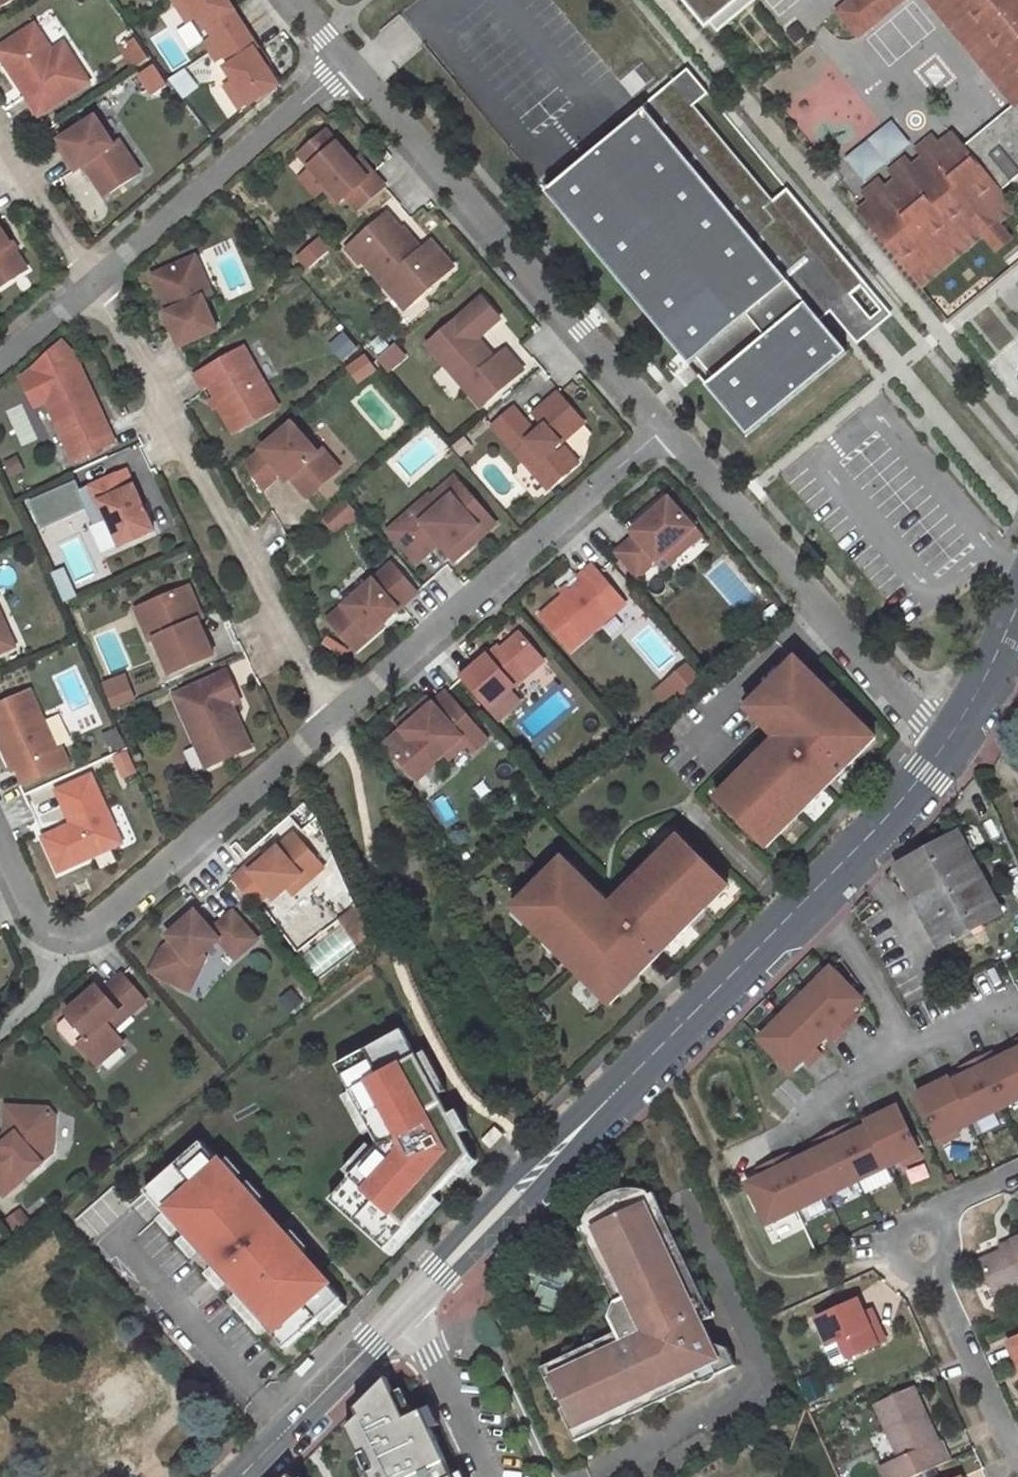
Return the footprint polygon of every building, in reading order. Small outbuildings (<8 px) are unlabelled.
[(221,0),(171,0),(170,1),(185,25),(194,19),(201,30),(205,27),(217,47),(242,31),(221,0)] [(702,30),(708,26),(715,34),(754,2),(752,0),(677,0),(702,30)] [(837,15),(857,38),(904,0),(855,0),(837,15)] [(961,149),(963,152),(1017,107),(1017,103),(997,78),(1002,73),(994,63),(989,67),(950,20),(955,16),(945,4),(940,8),(933,0),(925,0),(1012,107),(961,149)] [(940,8),(945,4),(955,16),(950,20),(989,67),(994,63),(1002,73),(997,78),(1017,103),(1017,0),(933,0),(940,8)] [(0,46),(0,63),(36,116),(86,83),(60,45),(49,52),(31,25),(0,46)] [(254,50),(242,31),(217,47),(229,65),(223,70),(230,81),(221,86),(238,110),(274,87),(251,52),(254,50)] [(141,77),(154,93),(166,84),(153,67),(141,77)] [(770,203),(691,108),(691,107),(703,97),(682,72),(636,111),(639,114),(543,194),(744,437),(844,355),(817,323),(837,306),(863,286),(784,191),(770,203)] [(963,152),(961,149),(868,225),(920,289),(982,238),(995,254),(1010,241),(997,226),(1013,213),(998,195),(994,189),(1017,171),(1017,172),(1017,107),(963,152)] [(111,147),(92,118),(53,144),(73,173),(87,164),(107,192),(137,172),(117,143),(111,147)] [(323,131),(295,155),(337,203),(343,198),(354,211),(381,187),(356,159),(351,163),(323,131)] [(857,212),(868,225),(961,149),(950,136),(937,147),(931,139),(917,150),(924,159),(910,170),(903,161),(889,172),(897,181),(883,192),(876,184),(862,195),(869,203),(857,212)] [(864,180),(888,160),(869,138),(846,158),(864,180)] [(1017,179),(1017,172),(1017,171),(994,189),(998,195),(1017,179)] [(383,212),(342,249),(356,265),(358,263),(401,310),(451,266),(428,241),(419,249),(401,229),(400,230),(383,212)] [(25,273),(0,235),(0,290),(25,273)] [(184,260),(150,275),(166,314),(162,315),(176,348),(211,333),(197,301),(201,299),(184,260)] [(496,321),(477,300),(424,347),(444,370),(451,363),(468,382),(460,388),(477,408),(519,371),(502,352),(489,363),(471,342),(496,321)] [(17,381),(24,394),(35,388),(34,385),(75,365),(70,355),(59,343),(17,381)] [(239,350),(190,378),(198,392),(203,390),(228,434),(272,410),(239,350)] [(111,443),(75,365),(34,385),(42,404),(69,462),(111,443)] [(42,404),(35,388),(24,394),(31,409),(42,404)] [(581,420),(555,390),(533,410),(544,422),(534,431),(512,406),(492,424),(545,485),(575,458),(563,445),(558,450),(553,445),(581,420)] [(287,427),(241,467),(253,500),(272,482),(279,490),(282,487),(299,506),(332,477),(287,427)] [(123,472),(75,493),(91,526),(103,520),(116,548),(150,532),(123,472)] [(494,523),(454,478),(412,515),(409,512),(387,533),(410,559),(432,538),(443,550),(456,538),(461,544),(465,548),(494,523)] [(691,528),(665,499),(628,533),(632,537),(613,553),(635,578),(654,562),(691,528)] [(691,528),(654,562),(661,569),(698,536),(691,528)] [(448,555),(461,544),(456,538),(443,550),(448,555)] [(414,594),(388,565),(325,621),(350,650),(414,594)] [(576,583),(538,617),(568,651),(621,604),(589,566),(573,580),(576,583)] [(186,587),(133,610),(147,644),(152,642),(167,677),(211,657),(194,621),(201,619),(186,587)] [(1,653),(11,648),(0,624),(0,650),(1,653)] [(486,657),(458,682),(484,712),(540,663),(517,636),(488,660),(486,657)] [(772,739),(713,799),(762,848),(870,738),(790,660),(741,709),(772,739)] [(652,690),(667,707),(701,678),(687,661),(652,690)] [(102,683),(116,708),(138,696),(124,671),(102,683)] [(236,698),(224,672),(172,697),(203,767),(247,747),(228,702),(236,698)] [(0,704),(0,741),(20,786),(65,766),(58,751),(54,753),(27,693),(0,704)] [(399,732),(383,746),(414,782),(431,767),(429,765),(458,740),(470,753),(484,741),(443,693),(429,705),(399,732)] [(429,705),(424,699),(394,726),(399,732),(429,705)] [(87,778),(53,793),(68,827),(40,840),(55,873),(117,845),(87,778)] [(895,866),(942,948),(1001,916),(955,832),(895,866)] [(257,856),(231,879),(253,906),(266,895),(271,900),(284,889),(290,895),(320,869),(290,835),(261,861),(257,856)] [(559,862),(510,911),(607,1007),(724,887),(674,839),(606,908),(559,862)] [(253,942),(228,914),(207,932),(190,914),(164,937),(169,943),(159,951),(148,970),(176,985),(186,966),(198,955),(214,942),(231,961),(253,942)] [(202,959),(198,955),(186,966),(176,985),(184,990),(202,959)] [(829,970),(806,993),(844,1031),(855,1019),(850,1013),(861,1001),(829,970)] [(141,1004),(118,978),(107,987),(123,1006),(116,1012),(96,988),(65,1014),(67,1017),(57,1025),(56,1030),(71,1048),(76,1048),(78,1046),(96,1067),(119,1046),(108,1033),(141,1004)] [(806,993),(782,1017),(814,1049),(826,1037),(832,1043),(844,1031),(806,993)] [(782,1017),(758,1041),(791,1073),(802,1061),(808,1066),(820,1054),(814,1049),(782,1017)] [(381,1145),(330,1201),(386,1251),(472,1156),(402,1031),(337,1067),(381,1145)] [(1010,1055),(1017,1071),(1017,1051),(1010,1055)] [(976,1062),(1000,1110),(1017,1101),(1017,1071),(1010,1055),(995,1062),(991,1055),(976,1062)] [(965,1077),(950,1084),(970,1125),(1000,1110),(976,1062),(962,1070),(965,1077)] [(934,1087),(917,1095),(942,1145),(959,1136),(957,1131),(970,1125),(950,1084),(946,1076),(931,1083),(934,1087)] [(56,1104),(25,1102),(23,1128),(0,1148),(0,1197),(2,1199),(59,1149),(53,1142),(60,1136),(62,1112),(56,1104)] [(879,1112),(864,1120),(868,1128),(888,1169),(902,1162),(904,1167),(921,1158),(897,1109),(881,1117),(879,1112)] [(849,1128),(835,1136),(858,1184),(888,1169),(868,1128),(853,1135),(849,1128)] [(502,1138),(495,1130),(482,1143),(489,1150),(502,1138)] [(823,1150),(808,1157),(828,1198),(858,1184),(835,1136),(820,1143),(823,1150)] [(201,1143),(145,1192),(285,1349),(341,1300),(201,1143)] [(789,1158),(774,1165),(798,1213),(828,1198),(808,1157),(793,1165),(789,1158)] [(763,1179),(748,1187),(768,1228),(798,1213),(774,1165),(759,1172),(763,1179)] [(672,1386),(696,1375),(712,1367),(717,1378),(735,1370),(726,1350),(711,1345),(702,1326),(691,1301),(701,1297),(701,1296),(704,1293),(704,1289),(702,1287),(698,1286),(697,1287),(690,1274),(692,1273),(694,1271),(693,1267),(690,1265),(686,1266),(677,1270),(671,1257),(680,1253),(682,1252),(683,1250),(683,1246),(680,1244),(676,1244),(670,1231),(673,1227),(673,1223),(670,1221),(668,1220),(665,1221),(656,1225),(647,1205),(656,1201),(647,1198),(634,1197),(627,1198),(618,1200),(610,1203),(601,1209),(594,1216),(586,1226),(582,1234),(593,1229),(633,1313),(625,1310),(624,1309),(618,1323),(626,1340),(621,1343),(545,1379),(554,1398),(559,1395),(568,1413),(563,1416),(571,1433),(596,1422),(601,1431),(601,1432),(603,1434),(606,1434),(609,1432),(609,1428),(624,1421),(627,1423),(630,1423),(632,1422),(633,1420),(632,1417),(628,1407),(640,1401),(645,1412),(645,1413),(648,1415),(651,1415),(654,1414),(654,1412),(655,1410),(654,1408),(668,1401),(671,1404),(675,1404),(677,1401),(677,1398),(677,1397),(672,1386)] [(665,1221),(656,1201),(647,1205),(656,1225),(665,1221)] [(633,1313),(593,1229),(582,1234),(592,1255),(589,1257),(589,1259),(589,1261),(592,1263),(595,1262),(604,1280),(602,1282),(602,1285),(604,1287),(608,1287),(617,1306),(624,1309),(625,1310),(633,1313)] [(1000,1247),(1003,1253),(1017,1247),(1017,1246),(1015,1240),(1000,1247)] [(1017,1288),(1017,1247),(1003,1253),(981,1263),(996,1297),(1017,1288)] [(686,1266),(680,1253),(671,1257),(677,1270),(686,1266)] [(691,1301),(702,1326),(712,1321),(701,1296),(701,1297),(691,1301)] [(856,1299),(815,1318),(827,1345),(843,1338),(852,1357),(884,1342),(875,1321),(868,1325),(862,1312),(856,1299)] [(626,1340),(618,1323),(624,1309),(617,1306),(611,1324),(616,1334),(608,1338),(621,1343),(626,1340)] [(875,1321),(869,1308),(862,1312),(868,1325),(875,1321)] [(565,1358),(541,1370),(545,1379),(621,1343),(608,1338),(597,1343),(595,1341),(591,1340),(588,1342),(588,1345),(589,1347),(573,1355),(571,1352),(569,1351),(567,1352),(564,1355),(565,1358)] [(1008,1343),(1017,1366),(1017,1338),(1008,1343)] [(677,1397),(701,1386),(696,1375),(672,1386),(677,1397)] [(387,1376),(356,1408),(359,1415),(347,1427),(370,1476),(454,1476),(432,1429),(441,1424),(432,1406),(424,1410),(423,1409),(407,1417),(387,1376)] [(903,1460),(882,1470),(885,1476),(910,1476),(949,1460),(941,1443),(940,1444),(916,1389),(878,1406),(903,1460)] [(632,1417),(645,1412),(640,1401),(628,1407),(632,1417)] [(576,1443),(601,1432),(601,1431),(596,1422),(571,1433),(576,1443)]
